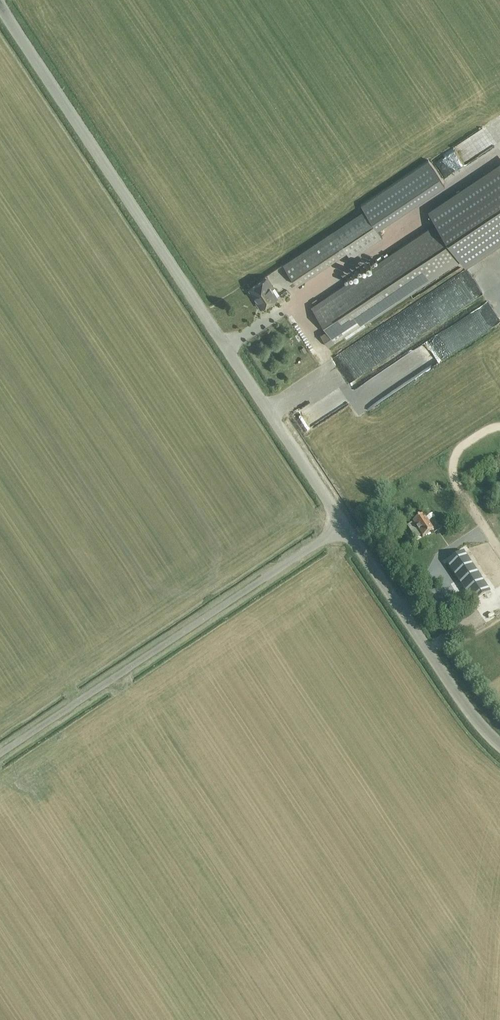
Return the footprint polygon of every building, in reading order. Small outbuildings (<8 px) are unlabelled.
[(364,210),(283,264),(296,284),(346,251),(350,258),(382,237),(376,228),(444,182),(429,159),(361,205),(364,210)] [(311,307),(327,330),(320,335),(328,346),(343,336),(346,340),(367,326),(365,322),(460,259),(464,266),(499,242),(499,165),(429,213),(436,223),(383,259),(319,302),(317,299),(312,302),(314,305),(311,307)] [(493,249),(473,261),(477,268),(497,256),(493,249)] [(456,273),(442,280),(455,305),(469,298),(456,273)] [(249,289),(257,301),(259,301),(263,307),(277,297),(265,279),(249,289)] [(301,322),(297,326),(312,346),(317,342),(301,322)] [(335,393),(303,415),(311,426),(342,404),(335,393)] [(412,522),(422,537),(433,530),(423,515),(412,522)] [(446,563),(473,604),(490,592),(463,552),(446,563)]
